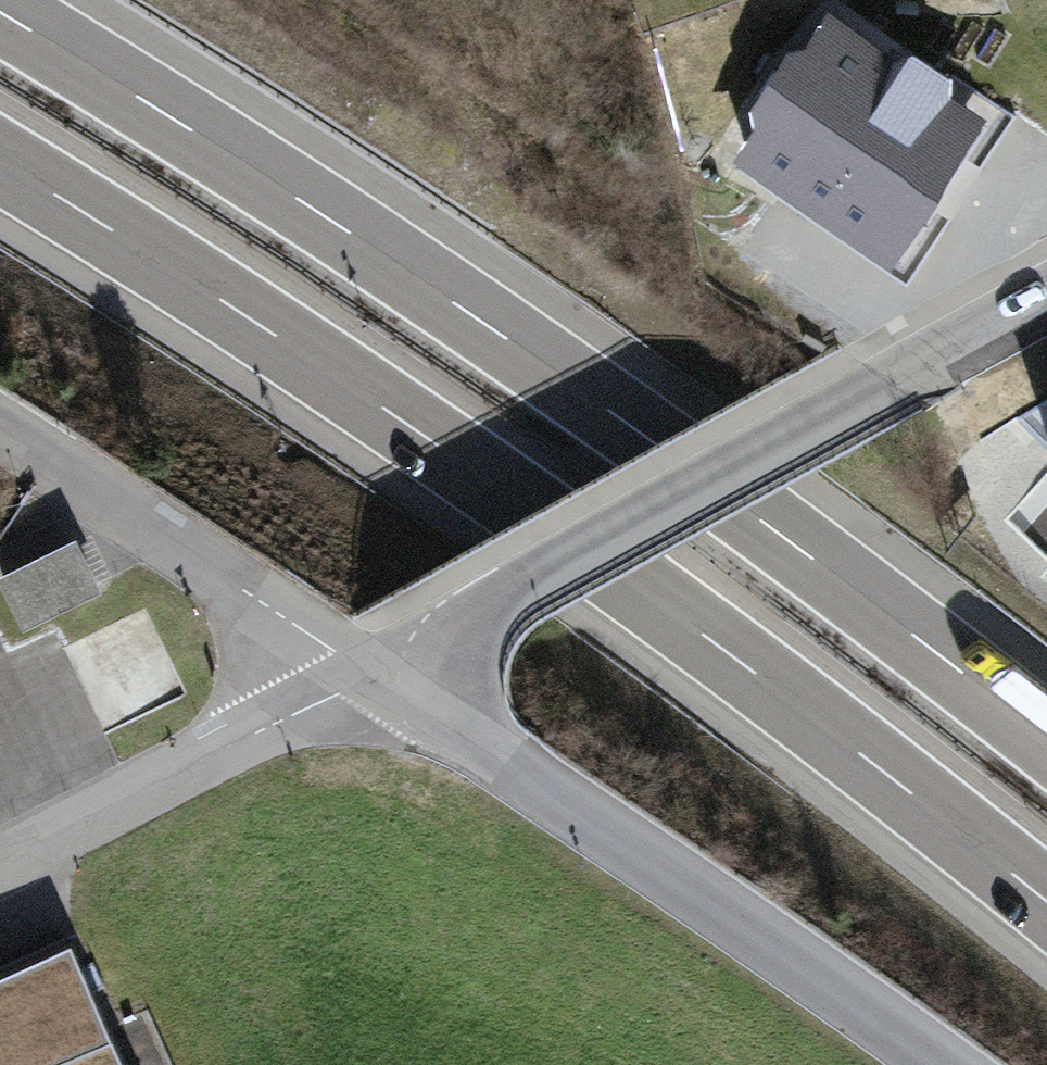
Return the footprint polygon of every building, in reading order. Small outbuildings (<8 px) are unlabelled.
[(835,16),(743,160),(911,267),(1003,123),(835,16)] [(0,572),(0,580),(24,631),(102,594),(75,537),(0,572)] [(89,954),(0,992),(0,1064),(135,1064),(89,954)]
